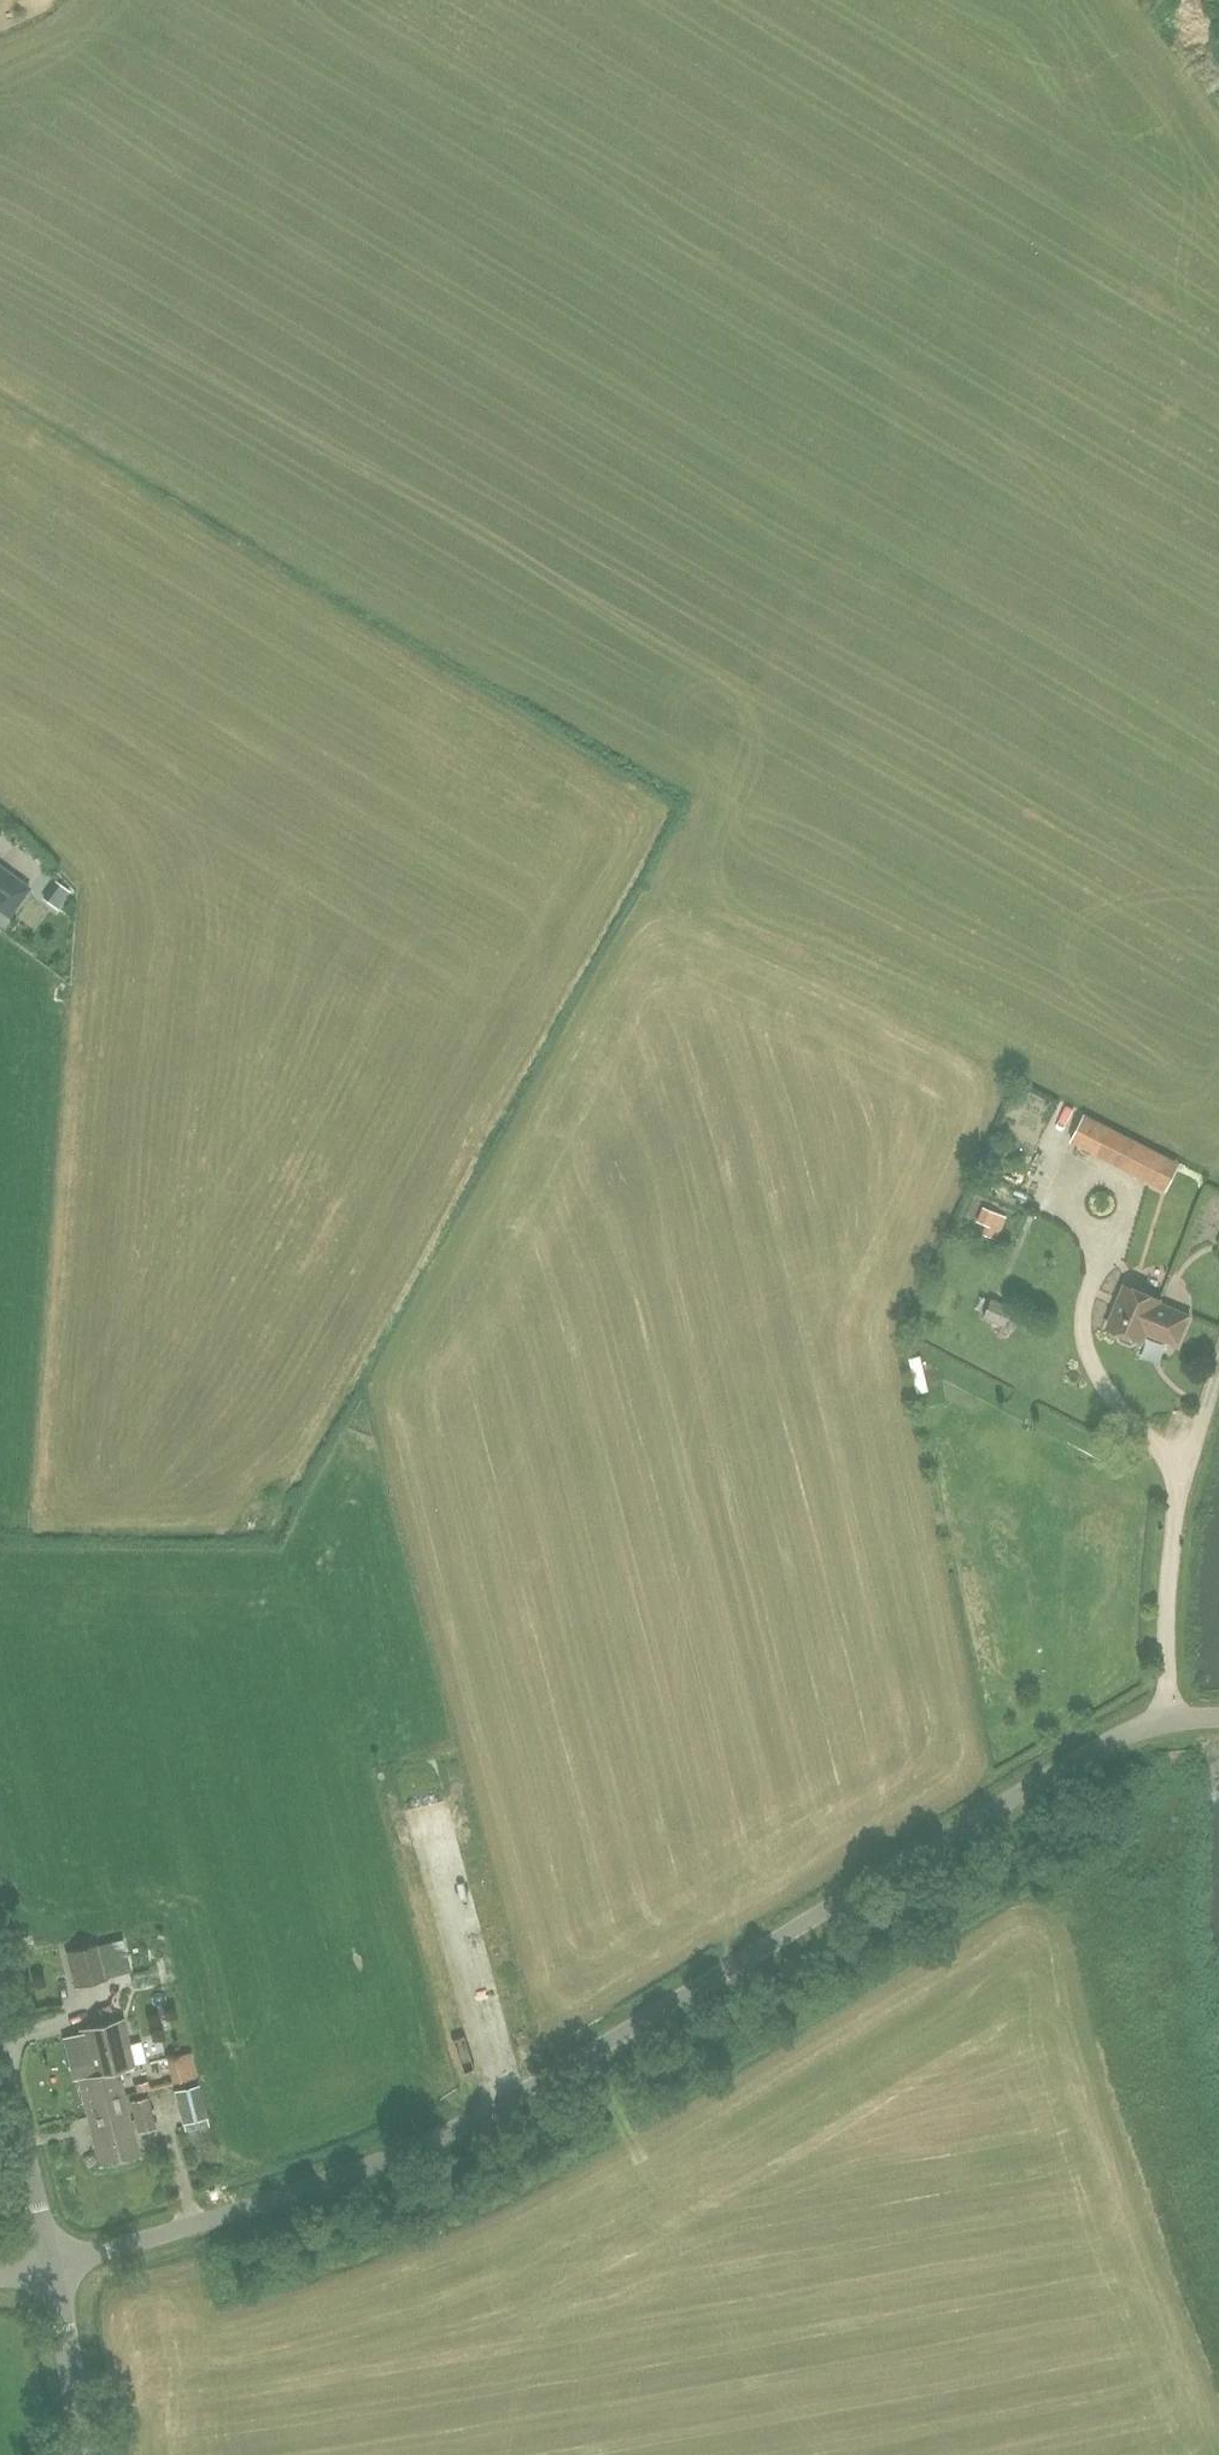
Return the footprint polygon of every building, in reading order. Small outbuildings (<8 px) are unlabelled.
[(8,915),(29,888),(0,865),(0,909),(8,915)] [(1070,1139),(1147,1179),(1161,1153),(1083,1113),(1070,1139)] [(1062,1205),(1146,1233),(1163,1185),(1079,1157),(1062,1205)] [(1146,1331),(1177,1344),(1189,1315),(1158,1302),(1159,1298),(1125,1284),(1108,1327),(1120,1332),(1119,1334),(1121,1339),(1131,1343),(1136,1341),(1137,1338),(1142,1341),(1146,1331)] [(1014,1307),(991,1296),(983,1316),(1006,1326),(1014,1307)] [(74,1986),(110,1978),(101,1937),(65,1945),(74,1986)] [(80,2077),(89,2116),(107,2112),(105,2102),(127,2097),(120,2069),(136,2065),(124,2018),(81,2029),(92,2074),(80,2077)] [(195,2046),(171,2052),(178,2079),(202,2073),(195,2046)] [(200,2083),(175,2091),(183,2122),(209,2116),(200,2083)] [(133,2120),(127,2097),(105,2102),(107,2112),(89,2116),(102,2165),(142,2155),(134,2127),(139,2126),(140,2132),(157,2127),(149,2096),(132,2100),(137,2119),(133,2120)]
